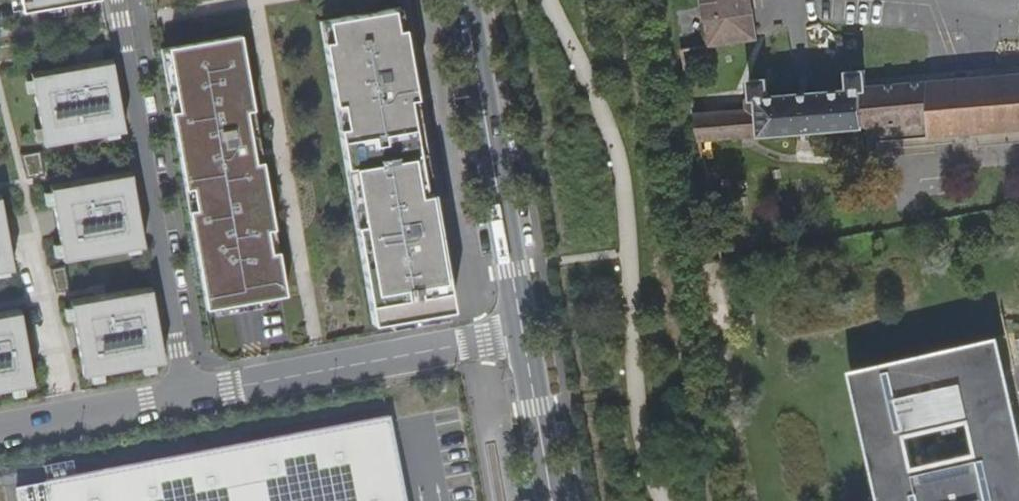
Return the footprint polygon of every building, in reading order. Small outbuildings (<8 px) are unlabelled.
[(18,1),(20,9),(20,13),(46,8),(61,6),(80,2),(91,1),(94,0),(18,0),(18,1)] [(709,45),(760,36),(755,0),(702,0),(709,45)] [(20,9),(18,1),(9,2),(10,11),(20,9)] [(92,11),(91,1),(80,2),(81,12),(92,11)] [(321,19),(348,176),(426,163),(399,4),(321,19)] [(63,16),(61,6),(46,8),(46,12),(51,12),(52,18),(63,16)] [(239,34),(166,48),(160,50),(170,107),(187,202),(266,189),(239,34)] [(110,58),(31,72),(32,80),(34,91),(40,127),(42,139),(43,145),(123,131),(110,58)] [(765,134),(882,123),(878,81),(877,68),(858,69),(858,84),(781,92),(778,76),(760,78),(761,95),(762,104),(765,134)] [(878,81),(882,123),(932,118),(932,134),(935,134),(947,133),(981,129),(1018,126),(1018,69),(878,81)] [(34,91),(32,80),(25,81),(27,92),(34,91)] [(702,140),(765,134),(762,104),(761,95),(756,94),(752,98),(752,106),(697,113),(702,140)] [(40,127),(33,128),(35,140),(42,139),(40,127)] [(40,150),(20,154),(26,179),(44,175),(40,150)] [(451,307),(426,163),(348,176),(373,323),(389,320),(444,308),(451,307)] [(144,246),(130,170),(50,184),(52,194),(54,206),(60,242),(62,254),(63,260),(144,246)] [(266,189),(187,202),(205,309),(212,308),(259,300),(285,296),(266,189)] [(54,206),(52,194),(45,196),(47,207),(54,206)] [(6,270),(12,269),(0,201),(0,271),(6,270)] [(60,242),(53,243),(55,255),(62,254),(60,242)] [(65,264),(50,269),(56,294),(68,289),(65,264)] [(151,286),(70,300),(71,307),(73,319),(83,376),(90,374),(102,372),(141,365),(153,363),(164,361),(151,286)] [(259,300),(212,308),(214,315),(260,308),(259,300)] [(444,308),(389,320),(391,327),(446,315),(444,308)] [(0,312),(0,391),(10,389),(21,387),(32,385),(19,309),(0,312)] [(853,370),(883,500),(1018,500),(1018,423),(1000,338),(853,370)] [(153,363),(141,365),(142,372),(154,370),(153,363)] [(102,372),(90,374),(91,381),(103,379),(102,372)] [(21,387),(10,389),(11,396),(23,394),(21,387)] [(43,485),(46,500),(407,500),(391,418),(43,485)] [(43,485),(15,490),(17,500),(46,500),(43,485)]
